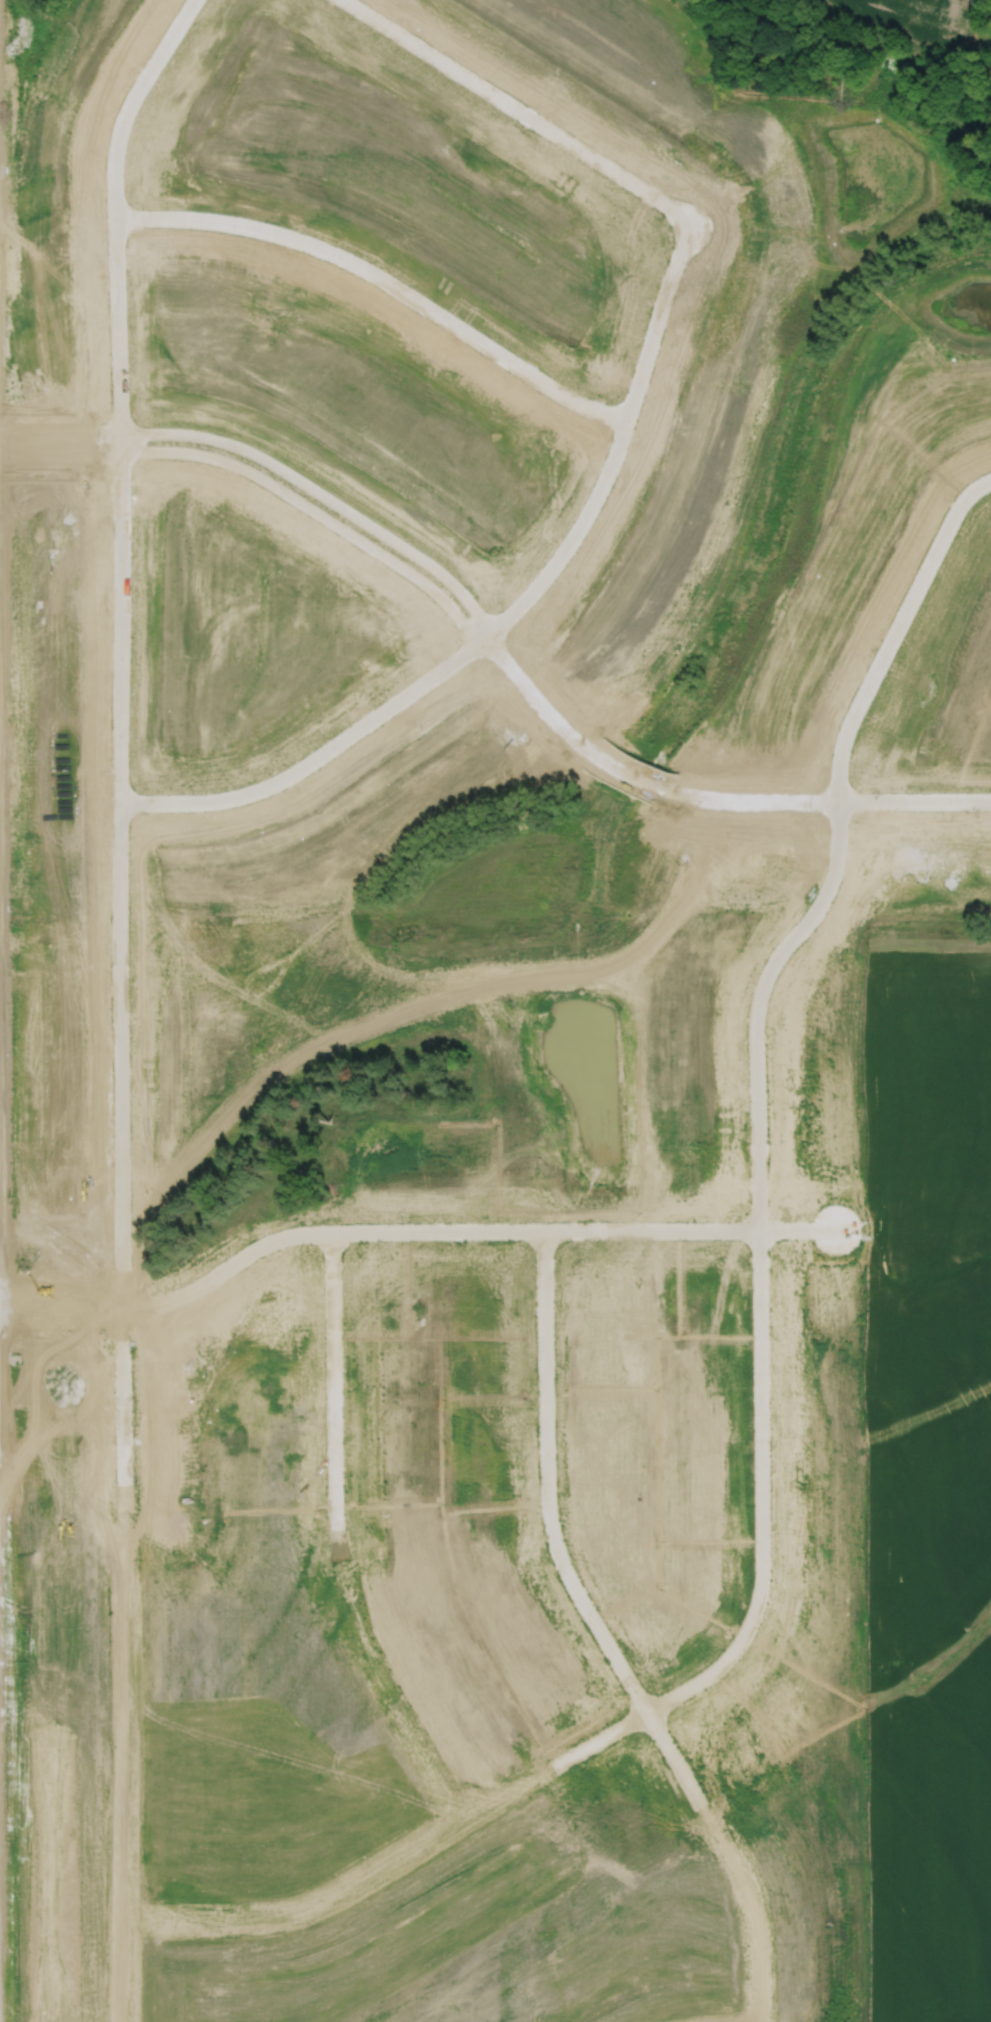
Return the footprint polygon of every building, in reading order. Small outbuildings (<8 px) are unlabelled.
[(230,1270),(220,1264),(214,1274),(224,1280),(230,1270)]
